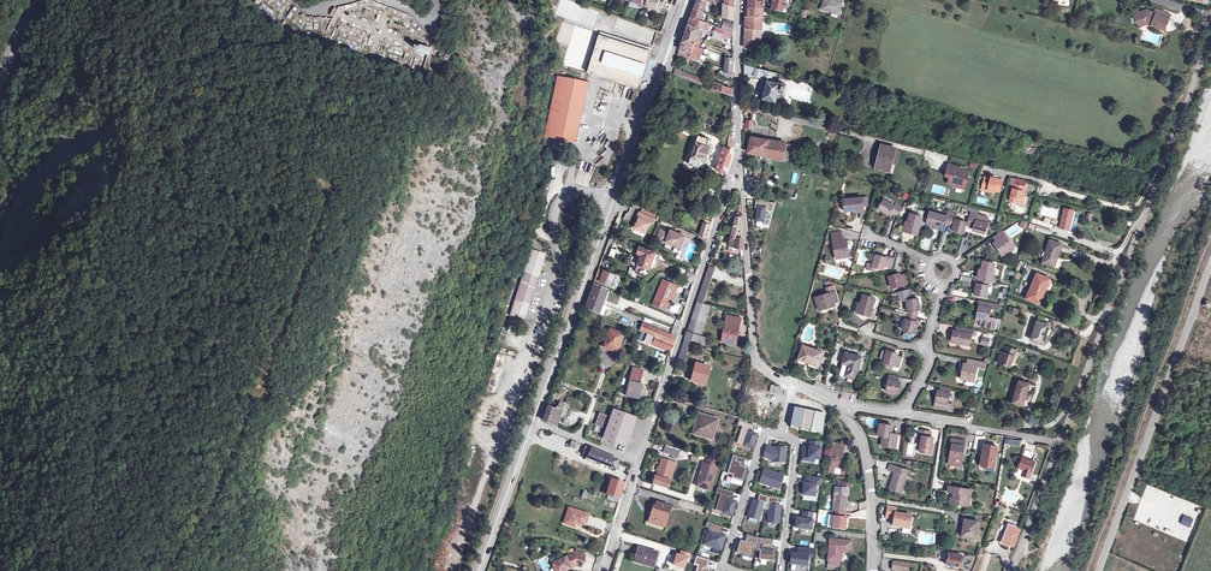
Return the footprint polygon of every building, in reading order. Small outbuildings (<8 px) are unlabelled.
[(599,10),(565,0),(560,0),(555,16),(595,27),(599,10)] [(664,2),(660,0),(632,0),(645,5),(661,11),(664,2)] [(697,2),(695,9),(703,12),(705,8),(706,9),(708,4),(706,3),(708,0),(698,0),(697,2)] [(773,1),(771,0),(771,5),(773,5),(772,10),(781,13),(782,9),(786,9),(787,4),(784,3),(785,0),(773,0),(773,1)] [(820,9),(831,12),(832,11),(839,13),(843,0),(823,0),(820,9)] [(734,20),(734,8),(726,5),(724,17),(734,20)] [(763,7),(749,7),(749,16),(763,17),(763,7)] [(709,14),(703,12),(695,9),(693,14),(691,18),(700,21),(706,23),(709,14)] [(1135,19),(1136,20),(1133,23),(1135,27),(1137,27),(1139,25),(1141,28),(1146,25),(1166,32),(1172,16),(1157,10),(1155,15),(1146,12),(1135,19)] [(762,30),(763,17),(749,16),(748,20),(746,20),(746,29),(762,30)] [(689,24),(700,29),(704,30),(706,31),(708,24),(706,23),(700,21),(691,18),(690,21),(689,24)] [(720,22),(718,27),(723,29),(734,33),(734,26),(725,24),(720,22)] [(687,30),(685,35),(700,41),(704,30),(700,29),(689,24),(687,30)] [(716,27),(715,31),(723,34),(729,36),(734,38),(734,36),(734,33),(723,29),(718,27),(716,27)] [(722,37),(723,34),(715,31),(712,37),(720,41),(722,37)] [(601,32),(600,35),(630,45),(647,50),(651,51),(652,48),(601,32)] [(746,34),(745,48),(757,51),(760,42),(762,42),(762,36),(746,34)] [(600,35),(588,73),(615,82),(640,89),(651,51),(647,50),(630,45),(600,35)] [(700,41),(685,35),(682,43),(694,46),(693,48),(691,53),(691,54),(690,57),(695,59),(698,60),(702,49),(698,48),(700,41)] [(693,48),(694,46),(682,43),(678,56),(684,58),(684,57),(689,59),(690,57),(691,54),(691,53),(693,48)] [(421,51),(431,54),(434,47),(424,44),(423,45),(419,44),(418,48),(422,49),(421,51)] [(733,73),(733,60),(726,58),(725,70),(733,73)] [(775,73),(745,65),(745,72),(747,73),(754,75),(760,77),(760,75),(770,77),(772,77),(772,75),(775,76),(775,73)] [(701,84),(703,79),(684,73),(683,77),(701,84)] [(558,75),(542,144),(547,145),(549,136),(575,141),(588,82),(558,75)] [(732,96),(732,89),(722,86),(722,84),(715,81),(712,88),(732,96)] [(768,81),(763,99),(775,102),(778,92),(783,93),(786,92),(787,85),(786,84),(782,83),(780,84),(768,81)] [(698,136),(688,165),(698,168),(701,161),(706,163),(711,147),(707,146),(708,144),(709,144),(711,140),(709,140),(709,139),(698,136)] [(748,152),(767,156),(769,140),(751,137),(748,152)] [(786,143),(769,140),(767,156),(783,159),(786,143)] [(880,145),(874,167),(889,171),(895,148),(880,145)] [(731,156),(731,152),(731,150),(724,148),(716,170),(726,173),(731,156)] [(949,184),(955,185),(955,183),(966,186),(970,173),(964,171),(959,170),(960,168),(951,165),(947,174),(952,176),(949,184)] [(982,189),(988,191),(989,189),(995,191),(995,189),(1000,190),(1003,179),(993,176),(992,178),(986,176),(982,189)] [(1009,201),(1021,204),(1023,196),(1026,186),(1014,184),(1009,201)] [(740,191),(734,191),(731,199),(741,201),(740,191)] [(854,210),(861,210),(862,209),(862,205),(866,204),(866,197),(843,199),(844,211),(854,210)] [(893,211),(892,214),(896,217),(902,209),(895,204),(893,205),(883,199),(877,209),(887,215),(889,212),(891,210),(893,211)] [(738,212),(731,237),(743,237),(743,236),(740,235),(741,231),(742,225),(741,203),(737,203),(738,212)] [(768,204),(757,203),(756,221),(770,222),(771,214),(768,213),(768,204)] [(1065,209),(1059,228),(1069,230),(1074,212),(1065,209)] [(947,224),(949,217),(947,216),(932,212),(929,224),(938,226),(944,228),(946,228),(947,224)] [(957,219),(958,217),(958,214),(951,212),(950,215),(949,217),(947,224),(952,226),(953,224),(955,224),(955,226),(954,230),(965,233),(968,222),(962,220),(957,219)] [(639,213),(636,218),(639,219),(637,223),(634,229),(644,234),(649,224),(651,225),(654,220),(639,213)] [(912,213),(909,223),(907,228),(907,230),(919,234),(924,216),(912,213)] [(977,225),(976,228),(975,231),(986,234),(988,228),(990,223),(978,220),(979,218),(971,216),(968,225),(973,227),(973,225),(977,225)] [(706,238),(710,225),(703,223),(700,235),(706,238)] [(1005,230),(1009,236),(1020,229),(1017,223),(1005,230)] [(1038,227),(1036,232),(1050,236),(1052,231),(1038,227)] [(656,240),(665,244),(666,242),(671,244),(680,247),(684,236),(670,231),(668,234),(659,230),(656,240)] [(846,248),(845,243),(845,239),(843,240),(842,236),(840,236),(839,231),(831,232),(836,258),(849,256),(848,248),(846,248)] [(996,242),(998,245),(1001,249),(1000,249),(1004,256),(1015,248),(1004,232),(995,237),(998,241),(996,242)] [(744,249),(743,237),(731,237),(729,245),(744,249)] [(1039,248),(1037,254),(1042,256),(1041,261),(1051,265),(1055,255),(1056,255),(1060,242),(1048,238),(1045,250),(1039,248)] [(614,258),(618,247),(612,245),(609,256),(614,258)] [(641,255),(638,265),(635,271),(638,273),(639,275),(642,276),(644,275),(647,276),(650,268),(654,270),(656,265),(658,259),(660,255),(656,253),(656,252),(654,251),(651,250),(641,246),(638,253),(641,255)] [(511,316),(527,320),(545,253),(529,249),(511,316)] [(887,266),(887,265),(889,261),(890,257),(885,256),(885,257),(879,255),(875,254),(872,263),(868,262),(866,267),(874,270),(876,266),(883,269),(883,265),(887,266)] [(986,261),(984,269),(982,278),(981,279),(991,281),(993,281),(997,263),(986,261)] [(715,267),(709,266),(698,300),(703,302),(715,267)] [(598,270),(595,279),(611,286),(616,275),(604,270),(604,272),(598,270)] [(1029,290),(1026,297),(1039,302),(1050,277),(1037,272),(1033,280),(1031,279),(1027,289),(1029,290)] [(899,273),(889,276),(892,288),(907,283),(904,274),(900,275),(899,273)] [(988,296),(991,281),(981,279),(980,283),(978,283),(976,294),(988,296)] [(663,280),(655,299),(668,304),(674,291),(675,292),(678,286),(663,280)] [(617,294),(594,285),(586,309),(607,317),(610,309),(615,297),(617,294)] [(825,307),(830,305),(833,304),(833,303),(837,301),(833,287),(830,288),(829,287),(825,288),(827,293),(815,297),(819,310),(826,308),(825,307)] [(1000,296),(1005,298),(1008,290),(1003,288),(1000,296)] [(860,304),(859,310),(858,313),(869,316),(871,309),(874,298),(863,295),(860,304)] [(908,311),(903,329),(914,332),(917,322),(915,321),(918,309),(919,309),(917,297),(905,300),(908,311)] [(655,299),(653,304),(665,310),(668,304),(655,299)] [(693,332),(703,302),(698,300),(692,318),(685,337),(691,339),(693,340),(695,333),(693,332)] [(989,303),(979,301),(978,305),(980,306),(979,310),(978,316),(979,316),(978,319),(983,320),(982,325),(995,327),(997,318),(990,317),(992,308),(999,309),(1000,305),(989,303)] [(1019,309),(1010,306),(1008,312),(1018,315),(1019,309)] [(727,315),(722,341),(735,343),(740,317),(727,315)] [(1039,315),(1031,339),(1044,343),(1047,335),(1045,335),(1049,324),(1053,325),(1055,320),(1039,315)] [(648,334),(673,344),(674,342),(675,341),(676,337),(644,325),(641,331),(648,334)] [(954,330),(952,343),(970,347),(973,334),(977,335),(978,330),(974,329),(958,326),(957,330),(954,330)] [(611,330),(604,347),(618,352),(624,334),(611,330)] [(671,351),(673,344),(648,334),(646,340),(671,351)] [(691,339),(685,337),(677,361),(683,363),(691,339)] [(801,344),(796,360),(818,366),(819,362),(817,361),(820,350),(801,344)] [(1002,350),(998,362),(1010,366),(1012,361),(1014,362),(1018,350),(1006,345),(1003,351),(1002,350)] [(1039,355),(1040,351),(1028,347),(1026,351),(1039,355)] [(879,359),(884,360),(883,362),(898,366),(901,357),(896,356),(897,353),(887,351),(886,351),(882,350),(879,359)] [(845,353),(838,375),(854,379),(861,358),(845,353)] [(966,362),(966,365),(965,370),(964,369),(962,377),(975,380),(978,365),(984,366),(985,361),(968,358),(968,363),(966,362)] [(694,368),(691,381),(704,384),(709,367),(699,365),(698,369),(694,368)] [(633,368),(627,396),(639,399),(643,385),(640,384),(643,370),(633,368)] [(897,381),(898,377),(889,375),(886,391),(897,392),(900,382),(897,381)] [(1022,405),(1025,398),(1027,391),(1029,384),(1015,379),(1008,401),(1022,405)] [(778,393),(780,386),(771,384),(770,391),(778,393)] [(938,390),(936,400),(935,406),(942,407),(952,409),(954,403),(948,401),(951,388),(941,386),(940,390),(938,390)] [(549,407),(544,421),(557,426),(565,403),(561,402),(561,403),(560,403),(558,410),(549,407)] [(637,418),(614,410),(604,438),(627,447),(637,418)] [(597,424),(605,427),(609,416),(601,413),(597,424)] [(715,430),(718,419),(698,413),(692,434),(705,438),(708,428),(715,430)] [(892,426),(880,424),(878,435),(883,436),(881,446),(889,448),(889,445),(896,446),(898,434),(891,433),(892,426)] [(919,430),(918,435),(923,436),(922,440),(920,452),(931,454),(934,438),(930,437),(931,432),(919,430)] [(953,445),(950,464),(962,466),(966,441),(951,439),(951,445),(953,445)] [(809,447),(804,446),(803,453),(803,458),(815,460),(815,458),(820,459),(822,447),(820,447),(821,441),(810,440),(809,447)] [(578,443),(572,441),(569,447),(575,449),(578,443)] [(767,445),(763,458),(772,461),(772,462),(785,462),(787,447),(774,446),(774,448),(771,447),(771,446),(767,445)] [(984,445),(981,465),(995,467),(998,447),(984,445)] [(586,455),(585,457),(616,469),(619,461),(586,447),(584,455),(586,455)] [(665,447),(664,452),(677,456),(679,451),(665,447)] [(843,449),(832,448),(830,467),(836,467),(835,472),(840,473),(843,473),(844,467),(841,466),(843,449)] [(1032,458),(1034,452),(1025,449),(1023,455),(1032,458)] [(745,459),(733,456),(727,475),(733,476),(732,479),(743,482),(747,468),(743,467),(745,459)] [(1037,459),(1034,458),(1033,460),(1023,457),(1019,467),(1025,469),(1022,475),(1030,478),(1037,459)] [(696,486),(707,490),(711,478),(714,479),(719,461),(708,458),(706,464),(704,463),(702,465),(696,486)] [(657,476),(669,480),(674,462),(663,459),(657,476)] [(896,466),(894,472),(889,489),(901,493),(909,470),(896,466)] [(784,474),(764,469),(760,484),(779,489),(784,474)] [(805,475),(803,494),(815,495),(817,484),(822,485),(823,477),(805,475)] [(607,495),(619,499),(624,483),(613,479),(607,495)] [(972,490),(949,486),(948,491),(954,492),(953,498),(951,498),(950,503),(969,506),(972,490)] [(1166,501),(1169,492),(1146,486),(1138,512),(1150,515),(1152,508),(1161,510),(1162,507),(1160,506),(1162,500),(1166,501)] [(719,489),(717,494),(721,495),(716,511),(733,516),(737,502),(729,500),(729,498),(733,499),(734,494),(719,489)] [(583,491),(581,497),(591,500),(593,495),(583,491)] [(836,492),(833,511),(846,512),(848,493),(836,492)] [(759,501),(753,499),(748,516),(760,520),(763,508),(766,509),(769,496),(760,494),(758,499),(759,499),(759,501)] [(778,497),(769,496),(766,509),(769,510),(768,521),(780,523),(782,505),(778,505),(776,505),(776,503),(777,503),(778,497)] [(651,516),(649,522),(663,526),(667,511),(670,512),(671,507),(657,502),(656,506),(654,506),(652,511),(655,512),(653,516),(651,516)] [(591,514),(572,507),(566,522),(578,526),(580,520),(588,524),(591,514)] [(886,518),(894,519),(895,512),(896,508),(888,507),(886,518)] [(797,518),(796,527),(813,529),(814,520),(812,519),(813,512),(804,511),(803,518),(797,518)] [(837,516),(835,516),(834,528),(846,530),(847,518),(846,517),(846,512),(837,511),(837,516)] [(894,519),(893,526),(910,529),(913,515),(895,512),(894,519)] [(967,526),(965,535),(977,537),(980,521),(966,519),(965,525),(967,526)] [(707,522),(706,527),(710,528),(705,544),(721,549),(725,535),(721,534),(723,527),(707,522)] [(1009,524),(1005,536),(1012,538),(1009,544),(1013,546),(1019,528),(1009,524)] [(771,546),(772,541),(747,534),(745,541),(740,540),(737,552),(752,556),(754,548),(759,550),(757,556),(774,561),(777,548),(771,546)] [(1012,538),(1005,536),(1003,542),(1009,544),(1012,538)] [(837,544),(830,544),(828,561),(829,561),(828,565),(840,566),(841,562),(843,552),(851,553),(852,541),(837,539),(837,544)] [(792,553),(791,563),(796,564),(797,563),(802,564),(802,565),(808,565),(809,555),(813,556),(814,548),(798,546),(797,554),(792,553)] [(643,563),(642,565),(652,568),(656,553),(639,548),(635,560),(643,563)] [(680,555),(678,554),(674,565),(685,568),(688,558),(690,558),(691,553),(682,551),(680,555)] [(553,563),(552,566),(555,570),(565,570),(571,568),(572,564),(581,567),(585,556),(574,552),(553,563)] [(948,553),(946,564),(959,567),(961,556),(948,553)] [(551,570),(547,557),(539,559),(543,570),(546,570),(551,570)] [(707,568),(705,568),(706,559),(698,558),(697,565),(698,565),(697,570),(707,570),(707,568)] [(896,561),(895,567),(910,569),(911,563),(896,561)]
